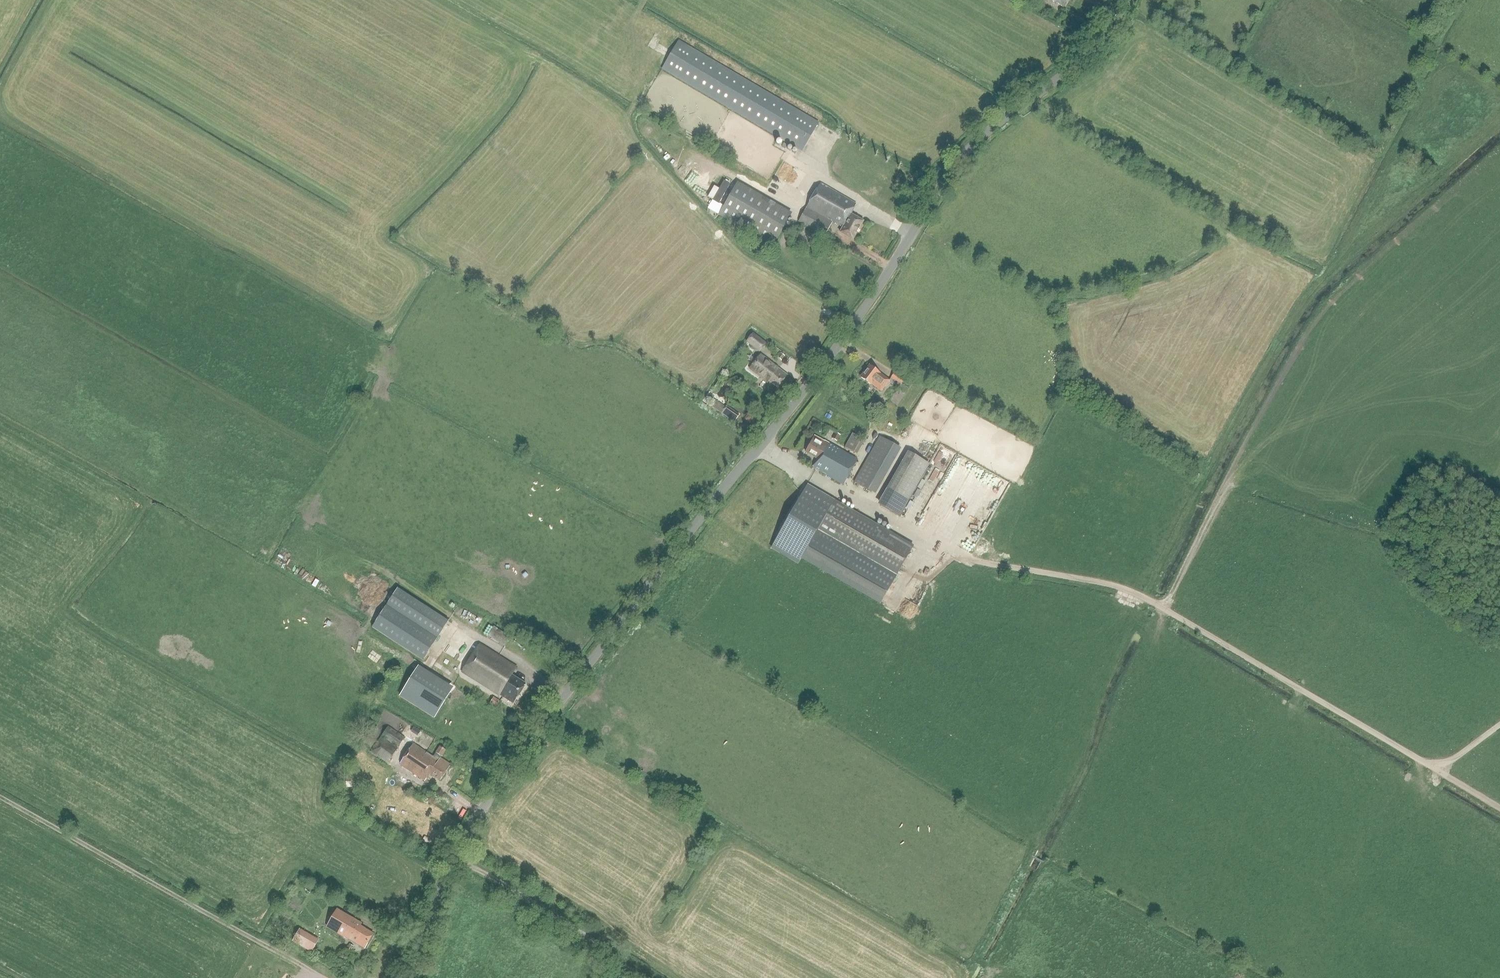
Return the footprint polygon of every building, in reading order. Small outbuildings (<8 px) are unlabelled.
[(801,151),(817,123),(678,41),(662,68),(801,151)] [(791,214),(737,183),(718,215),(772,246),(791,214)] [(852,240),(863,222),(850,214),(856,205),(820,184),(798,222),(824,236),(832,223),(834,224),(836,223),(843,227),(840,232),(852,240)] [(766,342),(753,332),(746,341),(759,351),(766,342)] [(777,388),(787,375),(760,355),(749,368),(767,382),(769,381),(777,388)] [(881,391),(889,381),(879,373),(879,372),(876,370),(875,370),(869,366),(865,371),(864,372),(862,375),(862,376),(861,378),(870,385),(871,384),(881,391)] [(905,378),(894,372),(890,378),(901,385),(905,378)] [(715,401),(711,406),(729,419),(734,412),(726,406),(725,407),(715,401)] [(841,434),(836,432),(832,438),(837,440),(841,434)] [(853,434),(846,447),(856,453),(863,440),(853,434)] [(843,485),(857,460),(827,443),(827,444),(814,436),(805,452),(818,459),(812,467),(843,485)] [(875,493),(901,449),(880,437),(855,482),(875,493)] [(928,464),(911,454),(883,503),(899,513),(928,464)] [(880,603),(913,547),(807,486),(771,548),(798,563),(801,557),(880,603)] [(449,622),(397,587),(371,626),(423,661),(449,622)] [(506,647),(512,638),(495,627),(489,636),(506,647)] [(513,703),(525,684),(512,675),(516,668),(480,645),(463,671),(513,703)] [(400,696),(401,697),(433,718),(434,717),(441,706),(452,688),(419,666),(400,696)] [(500,700),(494,697),(490,703),(496,706),(500,700)] [(406,737),(389,726),(383,735),(399,747),(406,737)] [(420,731),(414,727),(411,731),(417,735),(420,731)] [(399,747),(382,736),(371,751),(388,763),(399,747)] [(440,780),(450,764),(440,758),(445,750),(440,747),(433,757),(413,744),(400,764),(401,766),(425,781),(429,774),(440,780)] [(364,948),(373,933),(359,925),(360,923),(337,910),(327,928),(350,941),(350,940),(364,948)] [(319,939),(299,928),(292,941),(311,952),(319,939)]
